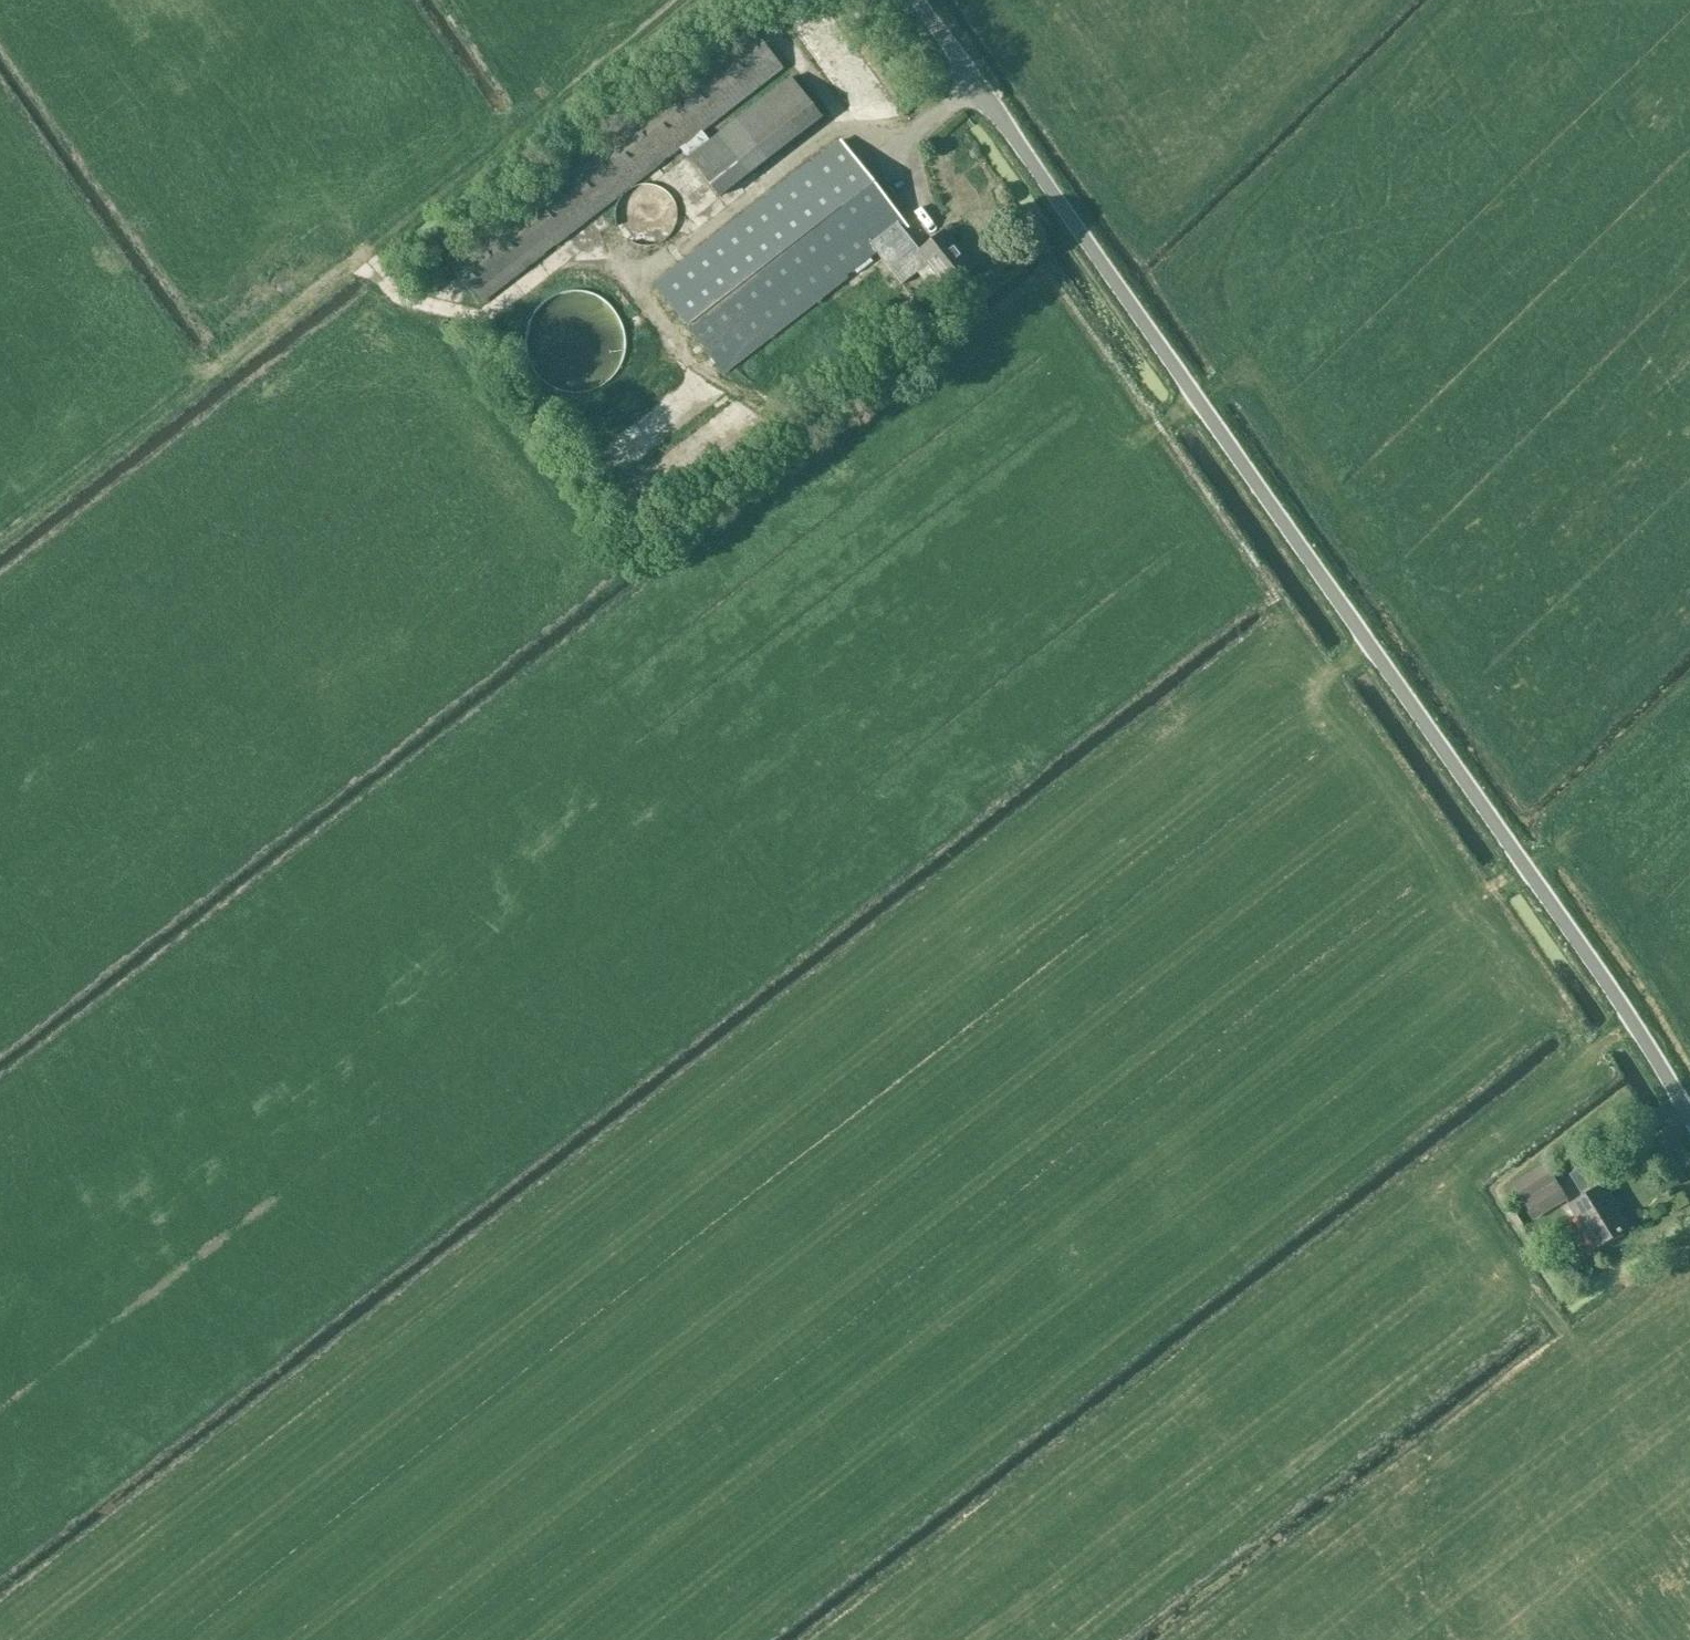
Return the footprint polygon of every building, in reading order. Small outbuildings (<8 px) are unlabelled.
[(833,15),(800,38),(861,125),(889,105),(866,74),(872,70),(833,15)] [(791,80),(711,142),(701,129),(782,67),(750,25),(444,262),(476,304),(679,147),(689,158),(719,197),(821,119),(791,80)] [(920,252),(903,231),(906,228),(839,142),(654,286),(722,373),(875,253),(901,284),(926,264),(947,291),(973,270),(943,233),(920,252)] [(676,222),(676,219),(677,216),(677,213),(676,211),(676,208),(675,205),(675,203),(673,200),(672,198),(671,196),(669,194),(667,192),(665,190),(663,188),(660,187),(658,186),(655,185),(653,184),(650,183),(647,183),(645,183),(639,184),(637,184),(634,185),(632,186),(629,188),(627,189),(624,191),(622,193),(621,196),(617,202),(615,209),(615,212),(615,214),(615,217),(615,220),(616,222),(617,225),(618,228),(619,230),(620,232),(622,234),(624,236),(626,238),(628,240),(631,241),(633,242),(635,243),(638,244),(641,245),(643,245),(646,245),(649,245),(651,244),(654,244),(657,243),(659,242),(661,241),(664,239),(666,237),(668,236),(670,234),(671,231),(673,229),(674,227),(675,224),(676,222)] [(560,391),(564,392),(569,393),(574,393),(578,393),(583,393),(587,392),(592,391),(596,389),(600,387),(604,385),(608,383),(611,380),(614,376),(617,373),(620,369),(622,365),(624,361),(625,356),(626,352),(627,347),(627,343),(627,338),(627,334),(626,329),(624,325),(623,321),(621,317),(618,313),(615,309),(612,306),(609,303),(605,300),(602,297),(598,295),(593,294),(589,292),(585,291),(580,291),(576,291),(571,291),(567,291),(562,293),(558,294),(554,296),(550,298),(546,300),(542,303),(539,306),(536,310),(533,313),(531,317),(529,321),(527,325),(526,330),(525,334),(525,339),(525,343),(525,348),(526,352),(527,357),(528,361),(530,365),(532,369),(535,373),(538,376),(541,380),(544,383),(548,385),(552,388),(556,389),(560,391)] [(634,370),(649,392),(661,385),(645,362),(634,370)] [(1546,1168),(1513,1187),(1535,1220),(1568,1201),(1546,1168)] [(1601,1188),(1583,1198),(1569,1206),(1594,1251),(1627,1232),(1612,1206),(1614,1205),(1604,1187),(1601,1188)]
